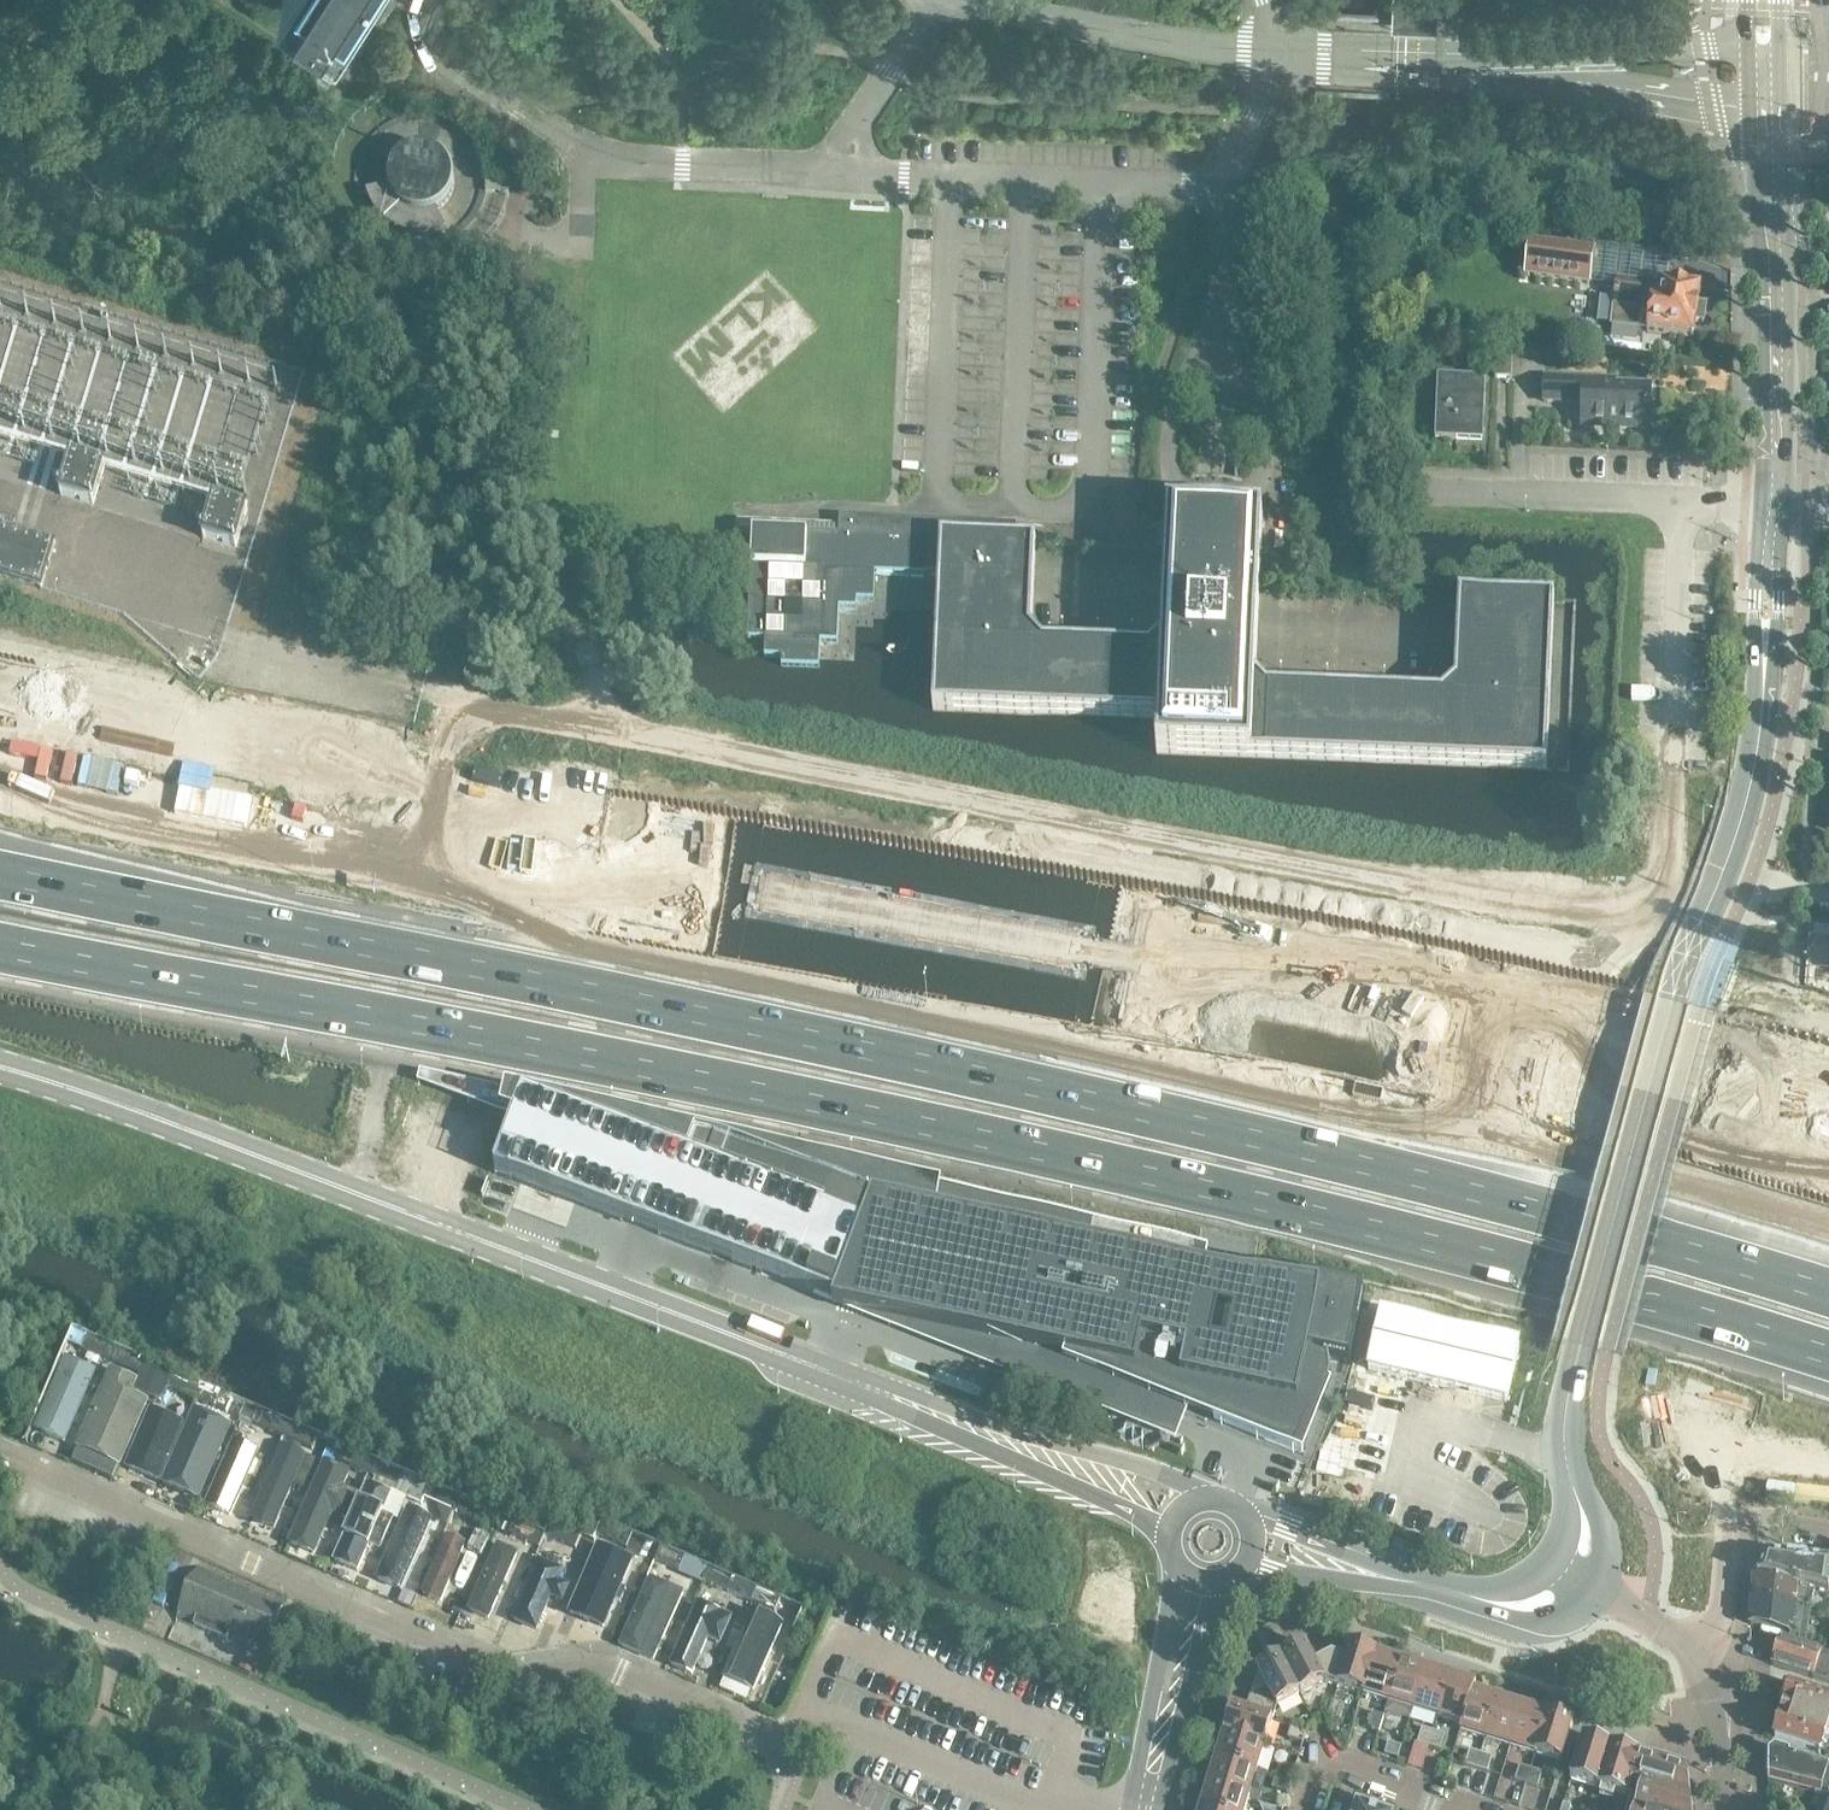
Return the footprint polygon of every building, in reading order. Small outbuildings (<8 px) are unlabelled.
[(329,11),(331,8),(340,14),(349,0),(313,0),(329,11)] [(1439,0),(1394,0),(1394,11),(1399,12),(1416,12),(1416,14),(1421,19),(1427,19),(1431,15),(1431,13),(1438,13),(1439,0)] [(446,230),(436,210),(440,208),(444,205),(448,200),(450,197),(453,192),(454,187),(455,181),(455,176),(454,171),(452,166),(449,161),(446,157),(442,153),(437,150),(433,148),(429,147),(422,146),(415,147),(408,149),(405,150),(401,153),(398,156),(394,160),(392,164),(389,169),(388,174),(388,178),(388,183),(388,188),(367,192),(369,199),(372,206),(376,213),(381,219),(387,224),(393,228),(400,232),(407,234),(418,236),(427,235),(432,235),(437,233),(446,230)] [(1589,284),(1593,249),(1530,242),(1526,276),(1589,284)] [(1699,290),(1666,285),(1660,284),(1660,285),(1632,282),(1632,281),(1618,279),(1612,324),(1647,329),(1647,331),(1693,337),(1699,290)] [(1431,353),(1432,340),(1414,339),(1413,351),(1431,353)] [(1495,378),(1509,379),(1511,379),(1513,348),(1496,348),(1495,378)] [(1482,440),(1482,434),(1484,404),(1485,404),(1486,378),(1437,376),(1435,438),(1482,440)] [(1543,402),(1583,403),(1582,428),(1648,430),(1649,413),(1651,413),(1651,409),(1649,409),(1650,387),(1616,385),(1616,380),(1544,377),(1543,402)] [(60,494),(93,504),(104,467),(71,457),(60,494)] [(203,537),(236,547),(247,510),(214,500),(203,537)] [(1032,632),(1035,553),(1029,553),(1029,552),(1028,550),(1026,549),(1025,548),(1023,548),(1022,548),(1021,549),(1020,550),(1019,551),(1019,552),(1019,553),(1015,553),(1016,540),(1016,525),(840,518),(839,541),(807,539),(807,534),(752,531),(748,639),(749,639),(749,638),(765,639),(764,656),(819,659),(820,641),(837,642),(839,607),(856,608),(857,600),(874,600),(875,575),(929,577),(929,575),(939,576),(933,710),(1158,720),(1157,754),(1546,771),(1554,598),(1459,594),(1455,685),(1441,697),(1268,690),(1256,676),(1262,516),(1219,514),(1218,532),(1204,532),(1185,549),(1185,547),(1165,546),(1162,637),(1148,650),(1044,645),(1032,632)] [(41,589),(55,542),(0,526),(0,576),(41,589)] [(523,1098),(495,1174),(520,1184),(574,1204),(815,1295),(835,1302),(835,1301),(836,1302),(837,1299),(844,1300),(844,1302),(859,1305),(865,1306),(875,1308),(890,1312),(948,1324),(1004,1336),(1062,1348),(1072,1350),(1070,1357),(1066,1356),(1065,1359),(1097,1372),(1097,1371),(1133,1385),(1166,1398),(1164,1403),(1167,1404),(1169,1399),(1189,1407),(1214,1417),(1214,1418),(1256,1435),(1302,1453),(1303,1449),(1297,1447),(1301,1438),(1304,1430),(1309,1422),(1313,1413),(1319,1405),(1325,1397),(1329,1388),(1331,1379),(1331,1370),(1329,1361),(1329,1360),(1349,1364),(1363,1302),(1285,1285),(1251,1278),(1245,1277),(1224,1272),(1222,1283),(1203,1279),(1192,1276),(1197,1254),(1023,1213),(524,1097),(523,1098)] [(110,1363),(116,1349),(86,1336),(80,1350),(110,1363)] [(140,1377),(147,1362),(116,1349),(110,1363),(140,1377)] [(36,1432),(67,1446),(102,1365),(70,1351),(36,1432)] [(76,1453),(107,1466),(143,1385),(111,1372),(76,1453)] [(196,1401),(202,1386),(172,1373),(166,1388),(196,1401)] [(232,1399),(202,1386),(196,1401),(226,1414),(232,1399)] [(126,1473),(155,1486),(189,1409),(159,1396),(126,1473)] [(288,1423),(258,1410),(252,1425),(282,1438),(288,1423)] [(164,1488),(193,1501),(227,1424),(197,1411),(164,1488)] [(318,1437),(288,1423),(282,1438),(312,1451),(318,1437)] [(207,1515),(238,1529),(273,1448),(242,1435),(207,1515)] [(344,1448),(338,1462),(368,1475),(374,1460),(344,1448)] [(404,1473),(374,1460),(368,1475),(398,1488),(404,1473)] [(248,1530),(274,1542),(304,1473),(277,1462),(248,1530)] [(321,1557),(354,1480),(324,1468),(291,1544),(321,1557)] [(454,1512),(460,1498),(430,1485),(424,1499),(454,1512)] [(339,1557),(364,1568),(394,1501),(368,1489),(339,1557)] [(490,1511),(460,1498),(454,1512),(484,1525),(490,1511)] [(546,1535),(545,1534),(515,1521),(509,1536),(540,1549),(545,1536),(546,1535)] [(551,1522),(545,1534),(546,1535),(545,1536),(575,1550),(582,1536),(551,1522)] [(627,1549),(633,1535),(602,1522),(596,1536),(627,1549)] [(381,1576),(402,1584),(425,1531),(405,1523),(381,1576)] [(455,1537),(427,1600),(452,1610),(479,1548),(455,1537)] [(679,1571),(685,1558),(660,1547),(655,1560),(679,1571)] [(496,1550),(469,1613),(493,1624),(521,1561),(496,1550)] [(636,1563),(615,1554),(587,1617),(608,1626),(636,1563)] [(1828,1583),(1828,1565),(1796,1561),(1769,1558),(1769,1559),(1764,1562),(1763,1562),(1760,1575),(1812,1591),(1812,1590),(1826,1595),(1828,1584),(1828,1583)] [(565,1576),(541,1566),(513,1633),(537,1643),(565,1576)] [(727,1592),(732,1578),(708,1568),(702,1581),(727,1592)] [(261,1654),(282,1605),(198,1569),(177,1618),(194,1625),(193,1626),(228,1641),(228,1640),(261,1654)] [(1812,1591),(1760,1575),(1754,1574),(1752,1593),(1791,1605),(1805,1609),(1812,1591)] [(673,1596),(645,1584),(621,1641),(649,1653),(673,1596)] [(780,1599),(756,1588),(750,1602),(775,1612),(780,1599)] [(1791,1606),(1791,1605),(1752,1593),(1751,1604),(1753,1607),(1753,1611),(1750,1613),(1749,1624),(1750,1627),(1768,1629),(1787,1635),(1786,1642),(1804,1647),(1809,1611),(1791,1606)] [(701,1602),(671,1670),(704,1684),(734,1616),(701,1602)] [(725,1678),(755,1691),(782,1629),(752,1616),(725,1678)] [(1771,1664),(1813,1679),(1822,1654),(1786,1642),(1779,1639),(1771,1664)] [(1338,1685),(1346,1659),(1332,1654),(1314,1663),(1304,1644),(1280,1657),(1300,1694),(1324,1681),(1338,1685)] [(1364,1693),(1375,1653),(1350,1645),(1346,1659),(1338,1685),(1364,1693)] [(1826,1650),(1819,1676),(1828,1679),(1828,1651),(1826,1650)] [(1389,1701),(1401,1661),(1375,1653),(1364,1693),(1389,1701)] [(1300,1694),(1280,1657),(1257,1669),(1267,1689),(1249,1698),(1245,1712),(1271,1721),(1275,1707),(1300,1694)] [(1414,1709),(1427,1669),(1401,1661),(1389,1701),(1414,1709)] [(1439,1717),(1451,1676),(1427,1669),(1414,1709),(1439,1717)] [(1464,1724),(1474,1691),(1476,1684),(1451,1676),(1439,1717),(1462,1724),(1464,1724)] [(1828,1757),(1828,1699),(1791,1687),(1790,1689),(1783,1690),(1780,1702),(1784,1707),(1774,1740),(1821,1754),(1828,1757)] [(1487,1738),(1499,1699),(1474,1691),(1464,1724),(1462,1724),(1460,1730),(1487,1738)] [(1511,1746),(1522,1706),(1499,1699),(1487,1738),(1511,1746)] [(1334,1701),(1329,1715),(1340,1719),(1345,1704),(1334,1701)] [(1536,1754),(1548,1714),(1522,1706),(1511,1746),(1536,1754)] [(1264,1746),(1271,1721),(1245,1712),(1232,1708),(1224,1733),(1264,1746)] [(1380,1730),(1384,1716),(1373,1713),(1369,1727),(1380,1730)] [(1573,1722),(1548,1714),(1536,1754),(1561,1761),(1573,1722)] [(1395,1720),(1384,1716),(1380,1730),(1391,1734),(1395,1720)] [(1302,1743),(1302,1742),(1306,1731),(1291,1727),(1287,1738),(1302,1743)] [(1430,1746),(1434,1732),(1423,1728),(1419,1742),(1430,1746)] [(1444,1735),(1434,1732),(1430,1746),(1440,1749),(1444,1735)] [(1257,1771),(1264,1746),(1224,1733),(1216,1757),(1257,1771)] [(1599,1791),(1612,1749),(1583,1740),(1570,1782),(1599,1791)] [(1390,1743),(1386,1754),(1398,1758),(1401,1747),(1390,1743)] [(1612,1749),(1599,1791),(1619,1797),(1615,1809),(1691,1809),(1687,1772),(1612,1749)] [(1813,1761),(1810,1759),(1809,1759),(1808,1761),(1775,1750),(1768,1755),(1767,1781),(1769,1781),(1827,1797),(1828,1790),(1828,1766),(1813,1761)] [(1478,1769),(1482,1755),(1470,1751),(1466,1765),(1478,1769)] [(1492,1757),(1482,1755),(1478,1769),(1488,1772),(1492,1757)] [(1250,1796),(1257,1771),(1216,1757),(1209,1782),(1250,1796)] [(1279,1766),(1276,1776),(1291,1781),(1294,1770),(1279,1766)] [(1527,1784),(1531,1770),(1521,1766),(1516,1780),(1527,1784)] [(1542,1773),(1531,1770),(1527,1784),(1537,1787),(1542,1773)] [(1287,1793),(1291,1781),(1276,1776),(1272,1788),(1287,1793)] [(1250,1796),(1209,1782),(1201,1808),(1207,1809),(1246,1809),(1250,1796)] [(1588,1809),(1597,1809),(1600,1800),(1592,1798),(1588,1809)]
